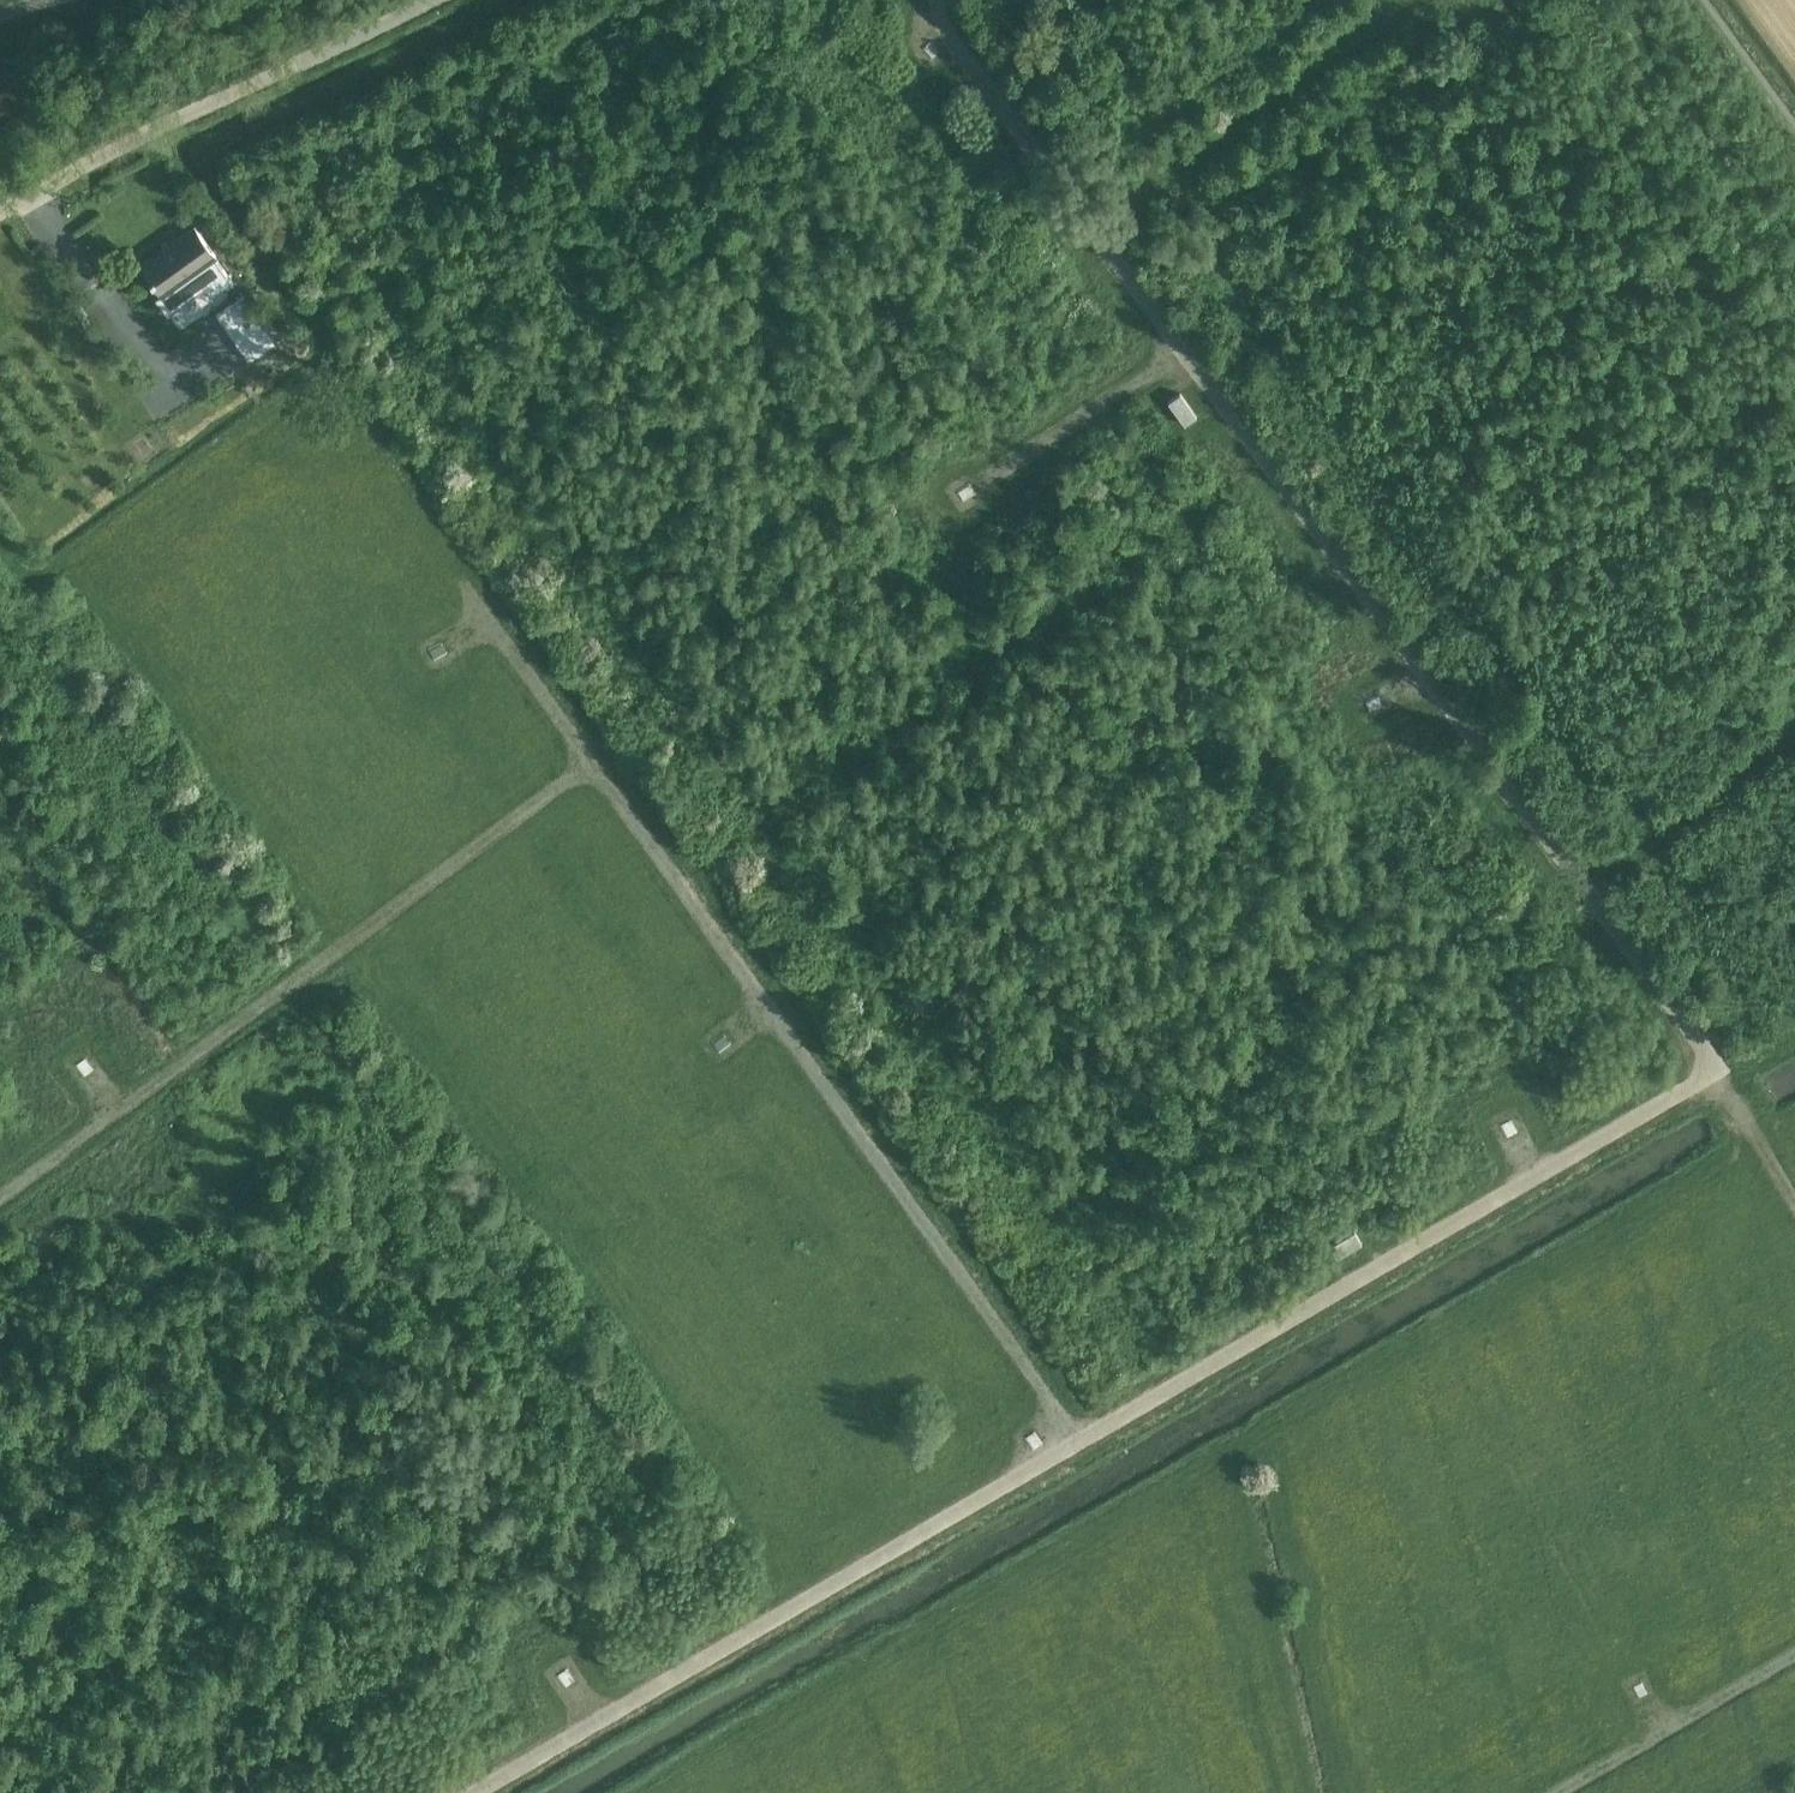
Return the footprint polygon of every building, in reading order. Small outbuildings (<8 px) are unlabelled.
[(142,265),(156,284),(163,293),(216,255),(195,226),(142,265)] [(276,342),(266,327),(267,326),(244,295),(217,314),(239,346),(241,344),(252,359),(276,342)] [(933,1446),(925,1452),(943,1473),(951,1467),(933,1446)]
